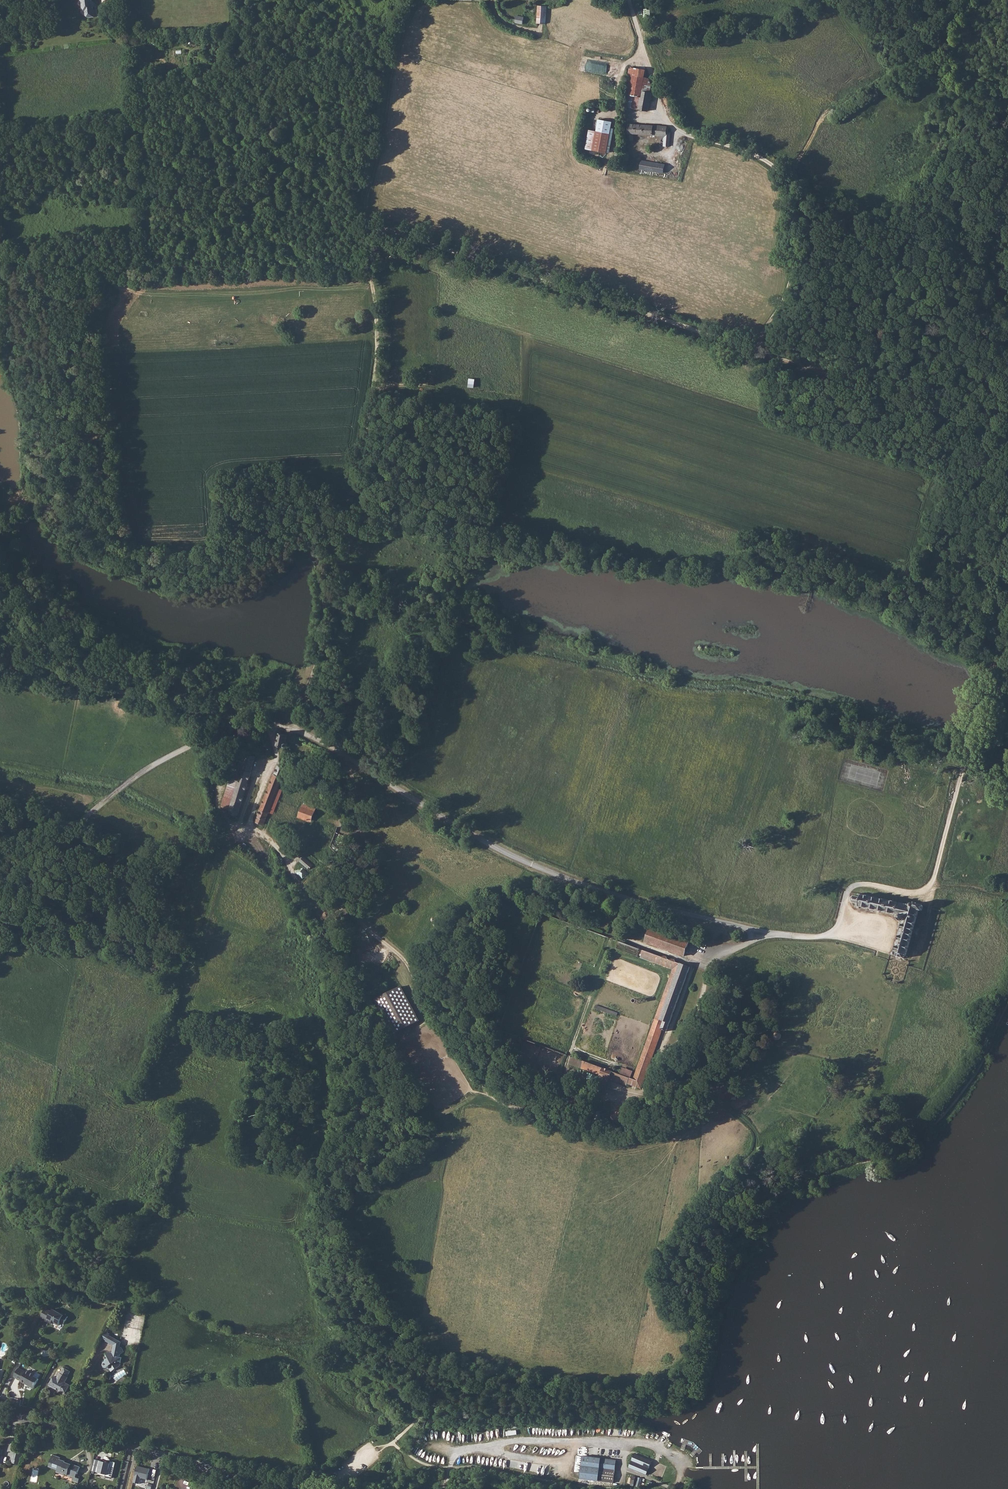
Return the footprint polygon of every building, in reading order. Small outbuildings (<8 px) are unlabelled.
[(96,4),(92,1),(92,0),(80,0),(82,2),(83,9),(85,12),(85,15),(90,17),(98,16),(98,10),(95,10),(94,6),(96,4)] [(538,6),(537,24),(545,24),(547,6),(538,6)] [(516,16),(515,23),(522,24),(524,17),(516,16)] [(641,95),(639,107),(640,107),(639,111),(648,112),(649,109),(653,90),(651,90),(643,88),(642,95),(641,95)] [(660,136),(660,138),(664,139),(663,146),(669,147),(670,132),(667,132),(667,126),(628,124),(627,139),(633,139),(633,135),(660,136)] [(613,134),(588,129),(585,148),(610,153),(613,134)] [(664,164),(654,162),(641,160),(640,169),(658,172),(662,173),(664,164)] [(279,732),(277,745),(285,747),(286,747),(286,745),(288,745),(289,745),(289,744),(289,743),(287,742),(289,734),(281,732),(279,732)] [(243,766),(229,811),(228,814),(237,817),(251,772),(256,756),(244,753),(244,756),(246,757),(243,766)] [(263,825),(275,796),(276,793),(285,769),(278,766),(256,822),(263,825)] [(303,806),(300,816),(311,820),(314,810),(303,806)] [(348,846),(342,844),(342,845),(341,845),(340,845),(340,846),(340,847),(341,847),(339,854),(340,855),(341,855),(342,856),(343,856),(344,856),(344,855),(348,846)] [(304,858),(301,861),(310,869),(312,866),(304,858)] [(309,878),(308,876),(303,881),(311,890),(325,877),(318,870),(309,878)] [(852,898),(851,900),(852,903),(856,904),(855,907),(858,907),(859,907),(900,916),(899,918),(899,919),(900,921),(901,921),(902,922),(894,952),(893,953),(892,954),(893,955),(903,958),(904,955),(906,955),(918,910),(921,911),(923,905),(916,903),(915,905),(914,904),(913,904),(911,904),(910,904),(909,905),(862,895),(858,894),(858,897),(854,896),(852,898)] [(651,928),(646,942),(683,955),(688,942),(651,928)] [(643,951),(618,942),(616,948),(638,956),(639,956),(641,956),(643,951)] [(678,955),(666,950),(663,956),(675,961),(678,955)] [(643,951),(641,956),(641,957),(673,968),(675,962),(668,960),(668,958),(665,957),(665,958),(653,954),(653,953),(650,952),(649,953),(643,951)] [(520,970),(516,983),(519,984),(522,976),(524,972),(529,957),(525,956),(520,970)] [(632,1079),(584,1062),(581,1069),(599,1076),(600,1075),(609,1079),(610,1080),(626,1085),(627,1084),(640,1089),(640,1088),(662,1029),(666,1031),(690,967),(675,962),(673,968),(654,1019),(653,1023),(632,1079)] [(401,986),(375,1000),(393,1035),(420,1021),(401,986)] [(595,1004),(595,1007),(617,1016),(618,1013),(595,1004)] [(773,1035),(773,1037),(773,1038),(774,1039),(775,1040),(777,1041),(778,1041),(779,1040),(781,1039),(781,1037),(781,1036),(781,1034),(780,1033),(779,1032),(777,1032),(776,1032),(775,1033),(774,1033),(773,1034),(773,1035)] [(53,1309),(47,1305),(42,1314),(48,1318),(49,1316),(52,1318),(52,1319),(56,1321),(56,1320),(60,1322),(61,1319),(65,1321),(69,1314),(62,1310),(61,1311),(54,1307),(53,1309)] [(109,1336),(105,1342),(112,1346),(111,1353),(111,1356),(106,1355),(104,1362),(102,1363),(102,1366),(103,1369),(109,1370),(111,1368),(116,1369),(120,1366),(120,1362),(121,1359),(120,1358),(119,1358),(120,1355),(121,1353),(122,1350),(120,1347),(118,1347),(119,1342),(109,1336)] [(39,1378),(33,1375),(34,1374),(26,1370),(25,1371),(19,1367),(14,1376),(21,1380),(27,1383),(27,1384),(34,1388),(39,1378)] [(55,1376),(50,1385),(66,1393),(71,1385),(66,1382),(69,1377),(68,1376),(71,1371),(65,1367),(62,1372),(61,1372),(58,1378),(55,1376)] [(14,1451),(12,1462),(20,1464),(22,1454),(14,1451)] [(53,1455),(48,1466),(57,1470),(57,1472),(64,1475),(64,1474),(73,1477),(72,1481),(78,1483),(79,1479),(75,1477),(76,1474),(77,1474),(80,1467),(71,1464),(65,1462),(65,1463),(61,1461),(62,1460),(60,1459),(60,1457),(53,1455)] [(648,1469),(643,1466),(646,1459),(635,1455),(629,1468),(645,1476),(648,1469)] [(582,1457),(579,1479),(612,1485),(616,1462),(582,1457)] [(112,1464),(101,1461),(98,1473),(113,1477),(117,1462),(112,1461),(112,1464)] [(134,1482),(140,1483),(141,1478),(148,1479),(151,1469),(138,1466),(134,1482)]
